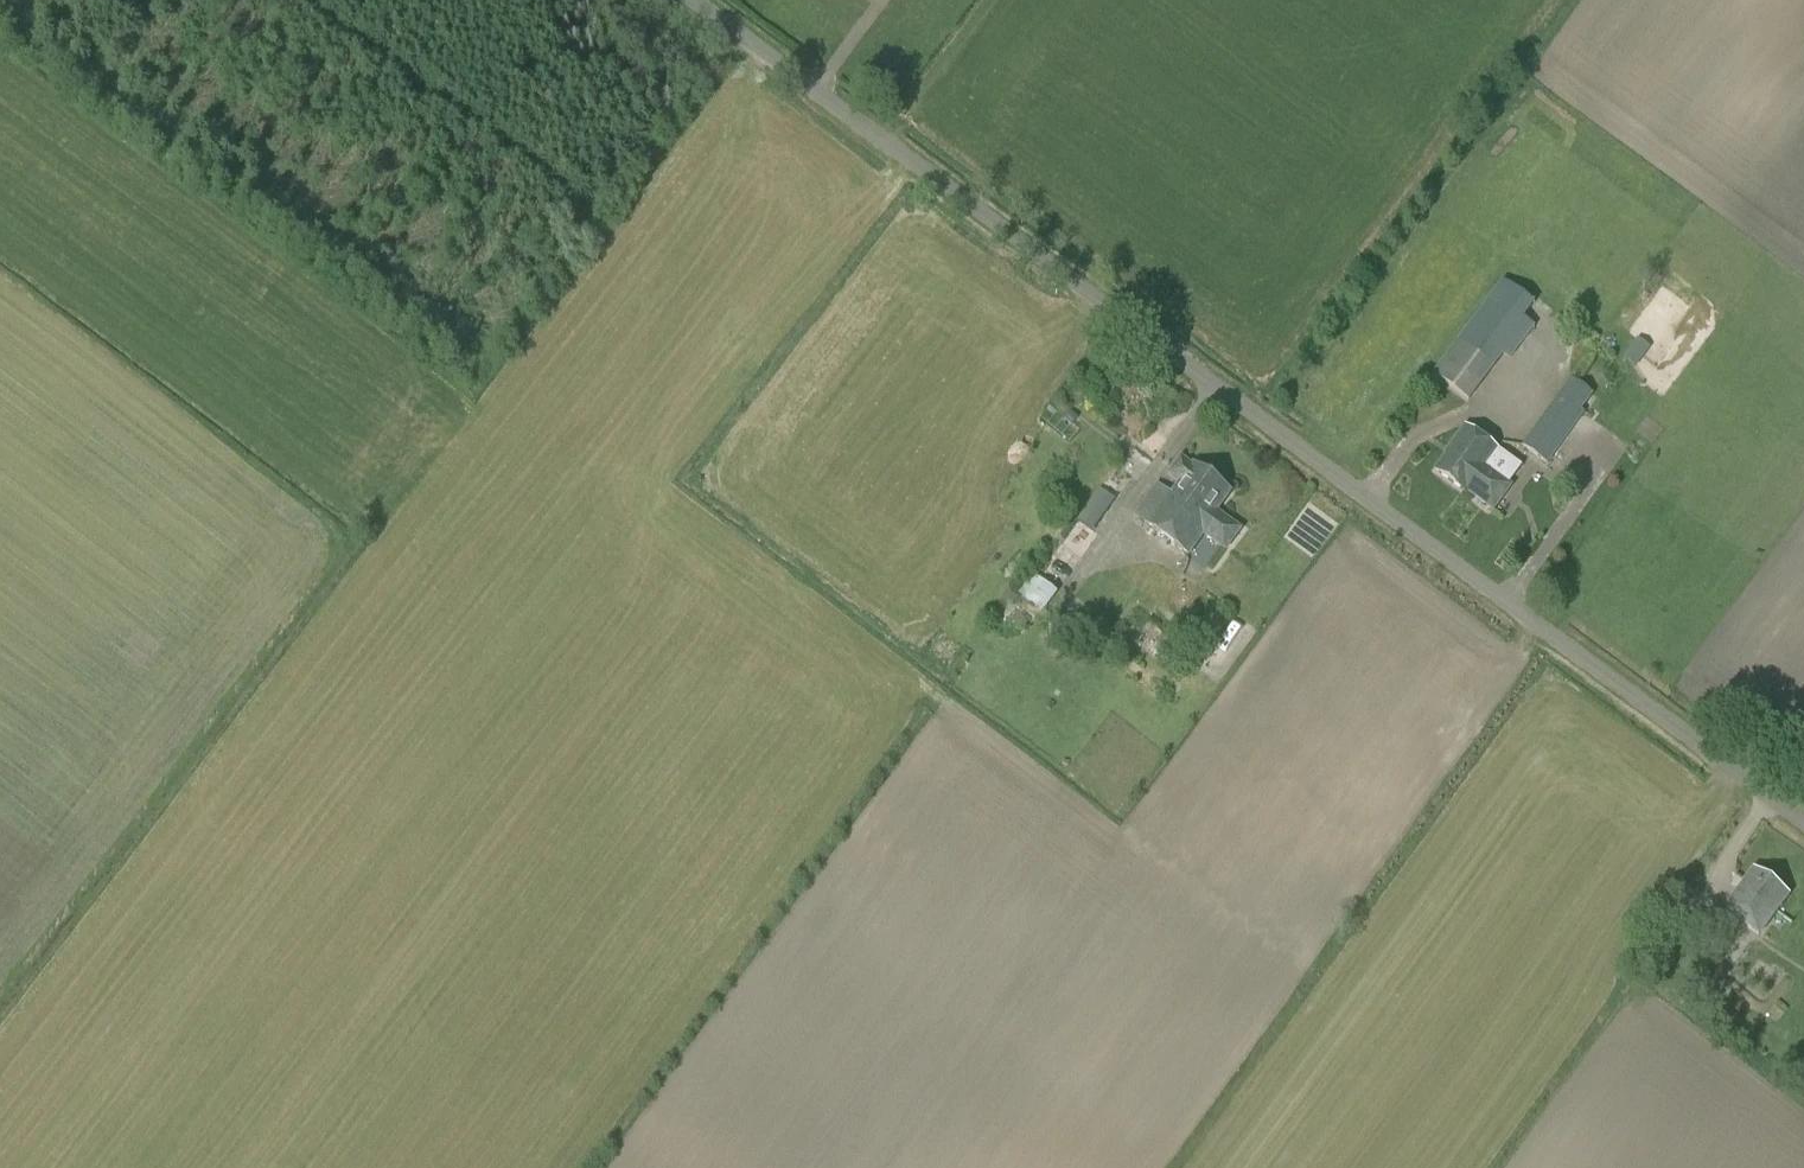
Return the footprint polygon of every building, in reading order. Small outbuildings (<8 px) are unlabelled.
[(1503,350),(1501,348),(1534,304),(1502,280),(1432,374),(1469,402),(1504,355),(1528,373),(1549,344),(1522,324),(1503,350)] [(1547,465),(1585,414),(1559,394),(1521,446),(1547,465)] [(1468,495),(1469,494),(1498,452),(1498,451),(1497,452),(1467,430),(1452,450),(1454,451),(1438,473),(1468,495)] [(1498,452),(1469,494),(1495,513),(1509,494),(1506,491),(1522,469),(1498,452)] [(1168,539),(1213,481),(1182,457),(1167,477),(1177,485),(1171,494),(1158,484),(1135,514),(1168,539)] [(1213,481),(1168,539),(1188,554),(1203,534),(1225,551),(1241,530),(1217,512),(1231,493),(1213,481)] [(1102,487),(1080,520),(1097,531),(1119,498),(1102,487)] [(1047,611),(1061,592),(1044,578),(1029,597),(1047,611)] [(1759,936),(1789,895),(1755,870),(1725,911),(1759,936)]
